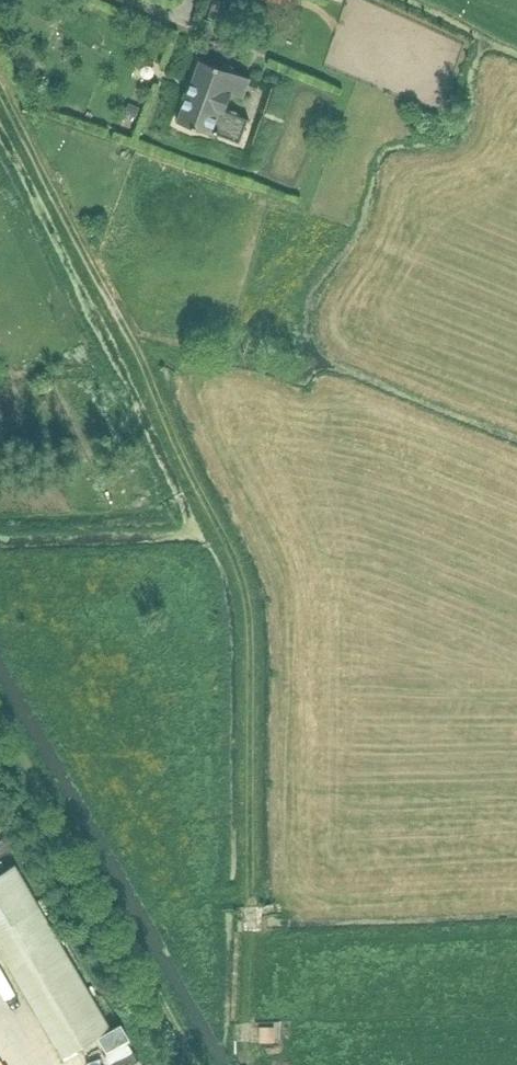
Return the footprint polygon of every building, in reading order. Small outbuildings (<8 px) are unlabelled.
[(200,59),(177,120),(211,133),(211,132),(239,142),(248,118),(225,110),(231,94),(242,98),(249,77),(200,59)] [(58,1056),(107,1027),(12,863),(0,870),(0,955),(58,1056)] [(257,1046),(273,1046),(274,1031),(257,1030),(257,1046)]
